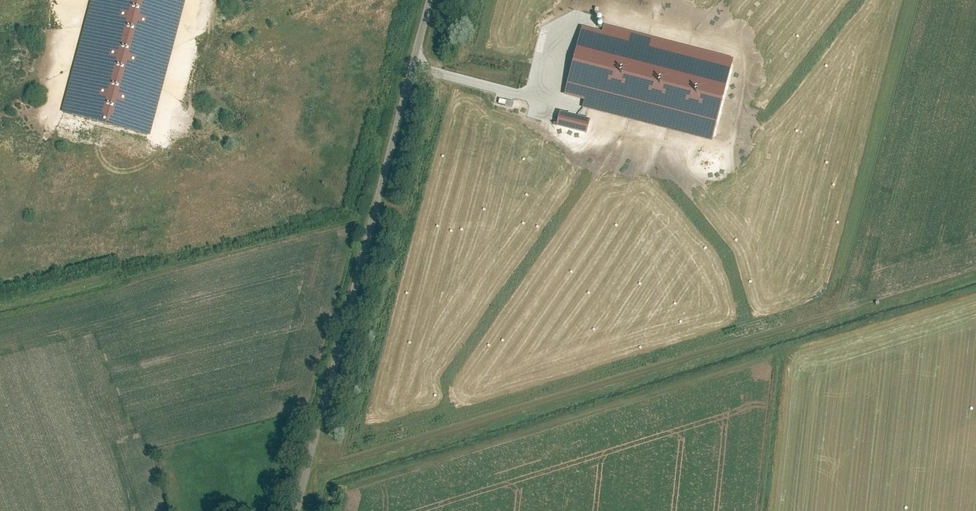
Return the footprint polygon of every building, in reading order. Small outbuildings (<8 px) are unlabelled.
[(60,107),(149,131),(184,5),(167,0),(90,0),(60,107)] [(582,107),(713,139),(731,63),(603,32),(602,38),(594,36),(588,60),(575,57),(566,95),(584,99),(582,107)] [(504,98),(503,102),(514,106),(516,102),(504,98)] [(559,126),(586,133),(588,122),(561,116),(559,126)]
